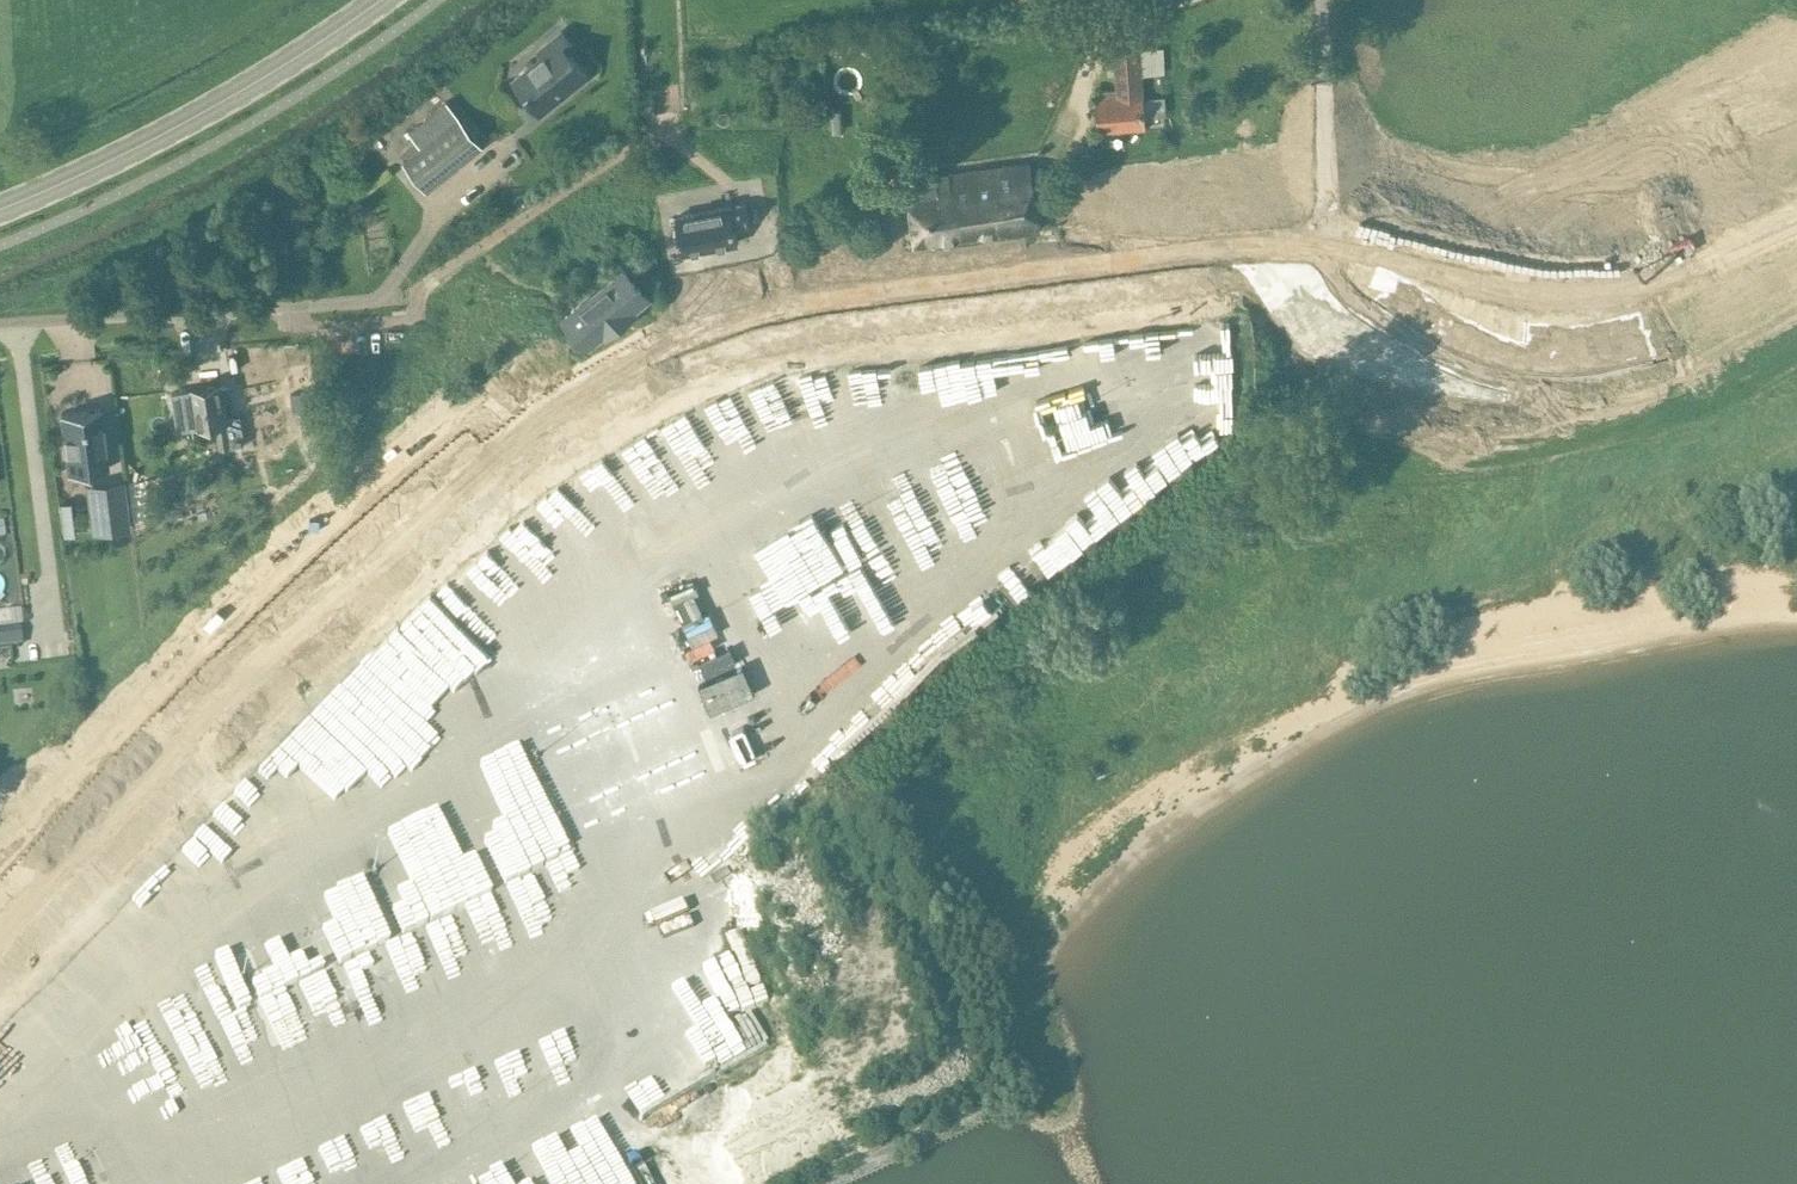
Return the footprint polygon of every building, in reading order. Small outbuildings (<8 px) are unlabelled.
[(543,111),(588,75),(568,51),(574,46),(563,33),(540,52),(544,57),(517,79),(543,111)] [(1146,128),(1141,48),(1113,50),(1117,94),(1096,96),(1099,131),(1146,128)] [(421,145),(403,159),(428,190),(484,145),(447,100),(409,130),(421,145)] [(1016,164),(937,174),(936,163),(904,167),(915,246),(1025,231),(1016,164)] [(736,227),(750,225),(746,204),(676,216),(682,252),(738,241),(736,227)] [(627,269),(580,307),(567,317),(589,343),(605,330),(608,334),(636,312),(633,309),(649,296),(627,269)] [(1161,316),(1018,325),(1019,342),(1103,337),(1104,348),(1138,346),(1137,322),(1161,321),(1161,316)] [(775,358),(776,367),(810,364),(809,355),(775,358)] [(241,414),(227,416),(222,384),(193,388),(199,426),(215,423),(219,450),(245,446),(241,414)] [(100,408),(62,413),(70,473),(108,468),(107,463),(100,408)] [(1140,465),(1131,471),(1143,488),(1204,442),(1187,420),(1149,449),(1140,437),(1126,447),(1140,465)] [(130,528),(124,481),(87,486),(94,533),(130,528)] [(1114,509),(1101,495),(1092,504),(1073,483),(1049,505),(1081,539),(1114,509)] [(762,606),(831,570),(800,512),(785,520),(791,531),(765,545),(762,539),(734,554),(762,606)] [(1013,528),(1028,547),(1018,555),(1033,573),(1057,553),(1027,517),(1013,528)] [(922,552),(935,546),(926,525),(913,530),(922,552)] [(832,576),(841,593),(855,586),(866,608),(879,602),(858,563),(832,576)] [(0,629),(0,649),(23,646),(20,626),(0,629)] [(275,825),(295,803),(246,758),(226,780),(275,825)] [(743,977),(742,1006),(765,1007),(766,978),(743,977)] [(567,1021),(618,1115),(635,1106),(640,1116),(693,1088),(655,1019),(639,1028),(620,992),(567,1021)] [(752,1014),(742,1014),(742,1040),(765,1040),(765,1027),(752,1027),(752,1014)] [(530,1151),(545,1183),(612,1183),(571,1095),(525,1116),(539,1147),(530,1151)]
